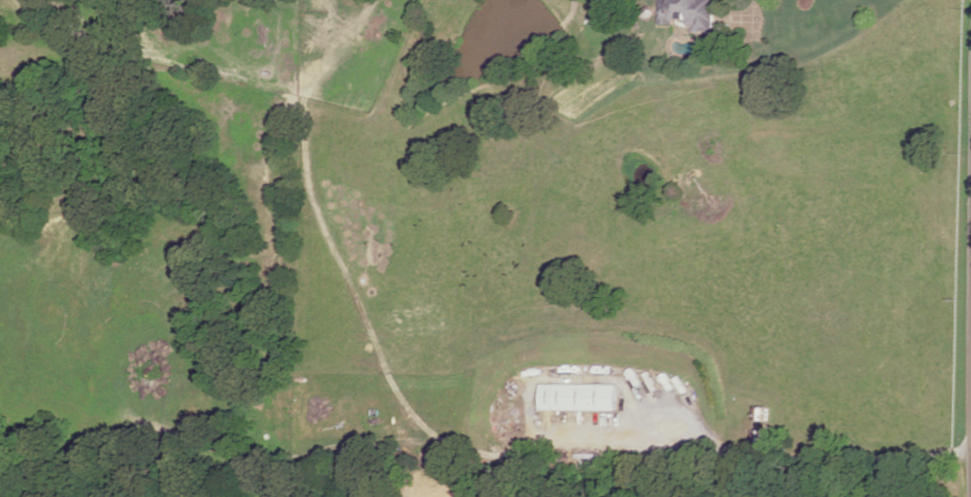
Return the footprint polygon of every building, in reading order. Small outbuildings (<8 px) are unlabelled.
[(676,23),(676,19),(686,19),(686,24),(696,24),(696,30),(715,30),(715,0),(661,0),(661,23),(676,23)] [(540,384),(615,385),(615,411),(540,411),(540,384)] [(769,406),(755,406),(755,420),(770,420),(769,406)] [(769,441),(768,429),(755,429),(756,442),(769,441)]
